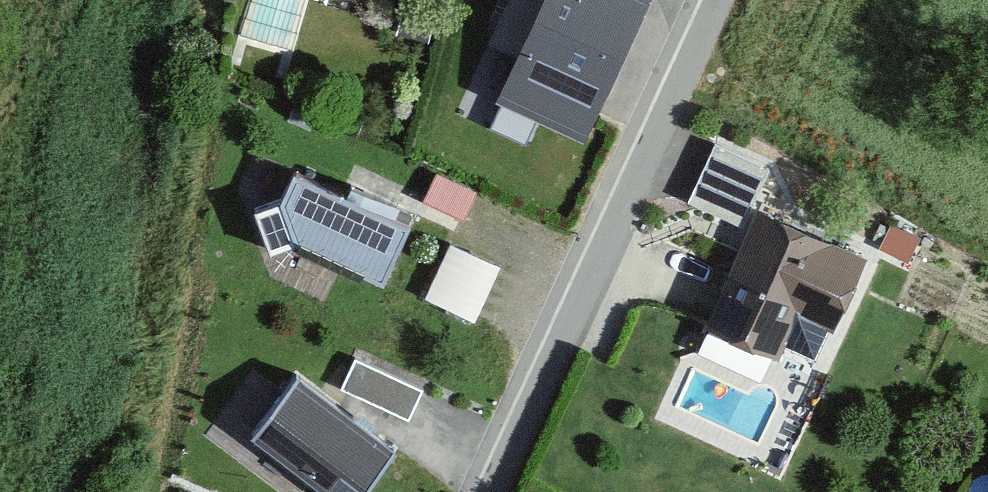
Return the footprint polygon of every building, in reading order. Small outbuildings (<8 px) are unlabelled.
[(645,0),(545,0),(496,102),(586,145),(597,122),(654,4),(645,0)] [(770,170),(716,144),(688,204),(742,229),(770,170)] [(411,227),(294,173),(280,203),(254,212),(269,255),(295,246),(383,287),(411,227)] [(477,194),(437,174),(423,201),(463,221),(477,194)] [(861,260),(754,213),(702,332),(778,365),(799,316),(830,330),(831,328),(840,309),(861,260)] [(921,239),(892,224),(879,249),(909,264),(921,239)] [(499,268),(449,246),(425,299),(475,322),(487,295),(499,268)] [(423,392),(355,362),(342,391),(410,421),(416,407),(423,392)] [(296,376),(250,436),(324,491),(364,491),(396,451),(296,376)]
